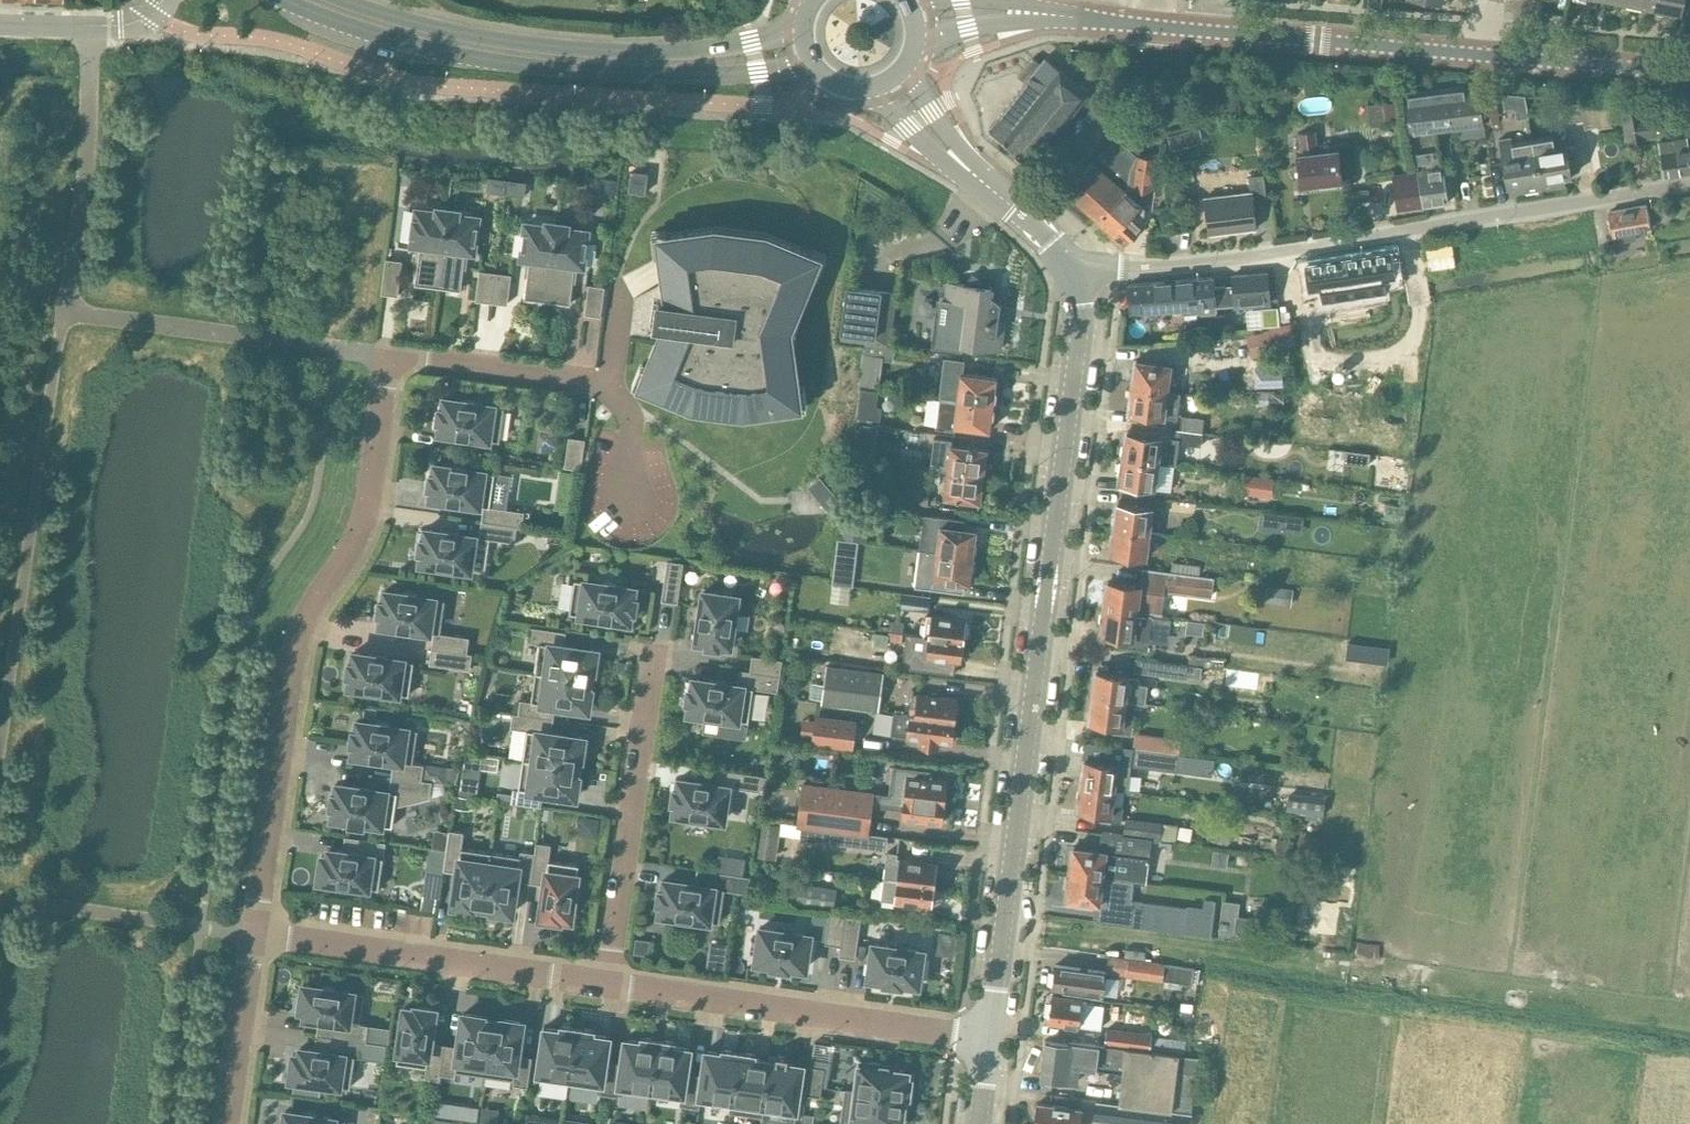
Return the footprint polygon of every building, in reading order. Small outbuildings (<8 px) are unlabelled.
[(1653,8),(1681,13),(1683,0),(1654,0),(1653,8)] [(989,129),(1033,163),(1088,92),(1045,58),(1040,63),(1033,58),(1019,77),(1025,83),(989,129)] [(1466,86),(1410,93),(1405,93),(1418,171),(1423,206),(1448,203),(1443,168),(1442,168),(1436,129),(1484,124),(1484,122),(1485,122),(1482,93),(1480,93),(1479,90),(1467,92),(1466,86)] [(1495,92),(1482,93),(1485,122),(1499,120),(1495,92)] [(1368,105),(1370,125),(1401,122),(1399,101),(1368,105)] [(1583,120),(1581,104),(1565,107),(1568,123),(1583,120)] [(1642,107),(1620,111),(1625,142),(1662,135),(1658,111),(1643,114),(1642,107)] [(1066,190),(1098,219),(1124,191),(1113,180),(1144,147),(1148,151),(1157,141),(1146,131),(1143,135),(1129,123),(1116,137),(1115,136),(1066,190)] [(1339,148),(1317,151),(1315,131),(1300,133),(1302,153),(1298,154),(1301,185),(1342,180),(1339,148)] [(1532,138),(1539,185),(1564,182),(1563,176),(1571,175),(1565,133),(1532,138)] [(1689,171),(1689,147),(1688,147),(1686,137),(1659,141),(1665,175),(1689,171)] [(1539,185),(1532,138),(1499,144),(1506,186),(1514,185),(1515,189),(1539,185)] [(1134,191),(1151,192),(1156,157),(1138,155),(1134,191)] [(631,170),(629,191),(646,193),(647,172),(631,170)] [(1423,206),(1418,171),(1393,175),(1398,210),(1423,206)] [(1267,203),(1265,175),(1249,177),(1251,192),(1205,197),(1209,234),(1256,228),(1254,204),(1267,203)] [(1124,191),(1098,219),(1126,244),(1141,227),(1136,223),(1139,220),(1132,213),(1138,206),(1125,194),(1126,193),(1124,191)] [(1646,205),(1610,212),(1614,234),(1624,233),(1624,237),(1632,236),(1631,231),(1651,227),(1646,205)] [(438,287),(448,209),(423,206),(423,210),(417,209),(416,220),(415,220),(413,232),(414,233),(413,243),(421,244),(415,284),(438,287)] [(473,212),(448,209),(438,287),(461,290),(466,250),(474,251),(478,217),(473,216),(473,212)] [(547,301),(557,223),(532,220),(532,224),(526,223),(522,257),(530,258),(525,298),(547,301)] [(568,225),(557,223),(547,301),(570,304),(575,264),(583,265),(588,231),(567,229),(568,225)] [(794,314),(818,256),(766,235),(716,229),(660,236),(662,256),(663,257),(666,281),(666,283),(668,301),(659,299),(656,321),(666,323),(641,383),(694,404),(743,411),(799,403),(791,341),(794,314)] [(1597,250),(1607,249),(1605,235),(1595,237),(1597,250)] [(1392,249),(1340,257),(1343,277),(1346,298),(1387,292),(1385,279),(1397,277),(1392,249)] [(1340,257),(1304,263),(1309,290),(1321,289),(1322,301),(1346,298),(1343,277),(1340,257)] [(386,258),(382,293),(398,295),(402,260),(386,258)] [(492,302),(496,272),(480,270),(476,300),(492,302)] [(1269,299),(1266,270),(1232,274),(1233,288),(1227,289),(1226,285),(1214,286),(1213,276),(1129,284),(1131,310),(1182,305),(1183,313),(1216,310),(1215,299),(1234,297),(1235,303),(1269,299)] [(511,274),(496,272),(492,302),(508,304),(511,274)] [(932,342),(932,346),(962,350),(962,345),(1000,349),(1004,319),(999,319),(1001,301),(1000,301),(992,295),(992,287),(988,287),(973,276),(967,284),(949,282),(947,300),(968,302),(964,327),(935,324),(933,342),(932,342)] [(605,286),(589,284),(585,314),(601,316),(605,286)] [(873,343),(880,291),(896,294),(895,294),(897,295),(897,293),(880,291),(848,287),(841,339),(873,343),(884,345),(884,343),(882,343),(882,344),(873,343)] [(1259,328),(1278,325),(1277,308),(1257,310),(1259,328)] [(1229,341),(1201,345),(1204,363),(1232,358),(1229,341)] [(884,356),(865,354),(860,385),(880,387),(884,356)] [(945,357),(940,397),(954,398),(994,403),(994,400),(997,398),(998,390),(996,387),(997,377),(963,373),(965,359),(945,357)] [(1133,384),(1132,386),(1167,391),(1171,364),(1136,360),(1134,371),(1132,373),(1130,381),(1133,384)] [(1129,391),(1128,399),(1131,402),(1129,413),(1177,419),(1180,392),(1167,391),(1132,386),(1132,389),(1129,391)] [(860,389),(858,404),(876,406),(878,391),(860,389)] [(437,429),(440,430),(440,432),(500,440),(505,406),(477,403),(478,400),(462,398),(461,400),(444,398),(443,409),(440,409),(437,429)] [(993,406),(994,403),(954,398),(954,401),(940,399),(936,428),(954,430),(955,425),(991,430),(992,420),(995,417),(996,409),(993,406)] [(1179,415),(1177,429),(1203,432),(1204,418),(1179,415)] [(1201,445),(1203,432),(1177,429),(1175,442),(1201,445)] [(1174,438),(1161,437),(1161,436),(1127,431),(1125,442),(1122,444),(1121,452),(1123,455),(1123,457),(1158,462),(1171,464),(1174,438)] [(569,436),(565,466),(581,468),(585,439),(569,436)] [(988,462),(986,459),(987,449),(951,444),(950,452),(944,451),(942,470),(984,475),(984,472),(987,470),(988,462)] [(853,445),(852,456),(875,459),(877,448),(853,445)] [(1346,450),(1344,462),(1368,465),(1369,453),(1346,450)] [(1384,453),(1382,467),(1408,471),(1409,457),(1384,453)] [(910,455),(908,475),(923,476),(925,456),(910,455)] [(1155,488),(1158,462),(1123,457),(1123,460),(1120,462),(1119,470),(1121,473),(1120,484),(1155,488)] [(490,506),(494,472),(488,471),(468,468),(468,466),(452,464),(452,466),(435,464),(433,475),(431,475),(428,495),(430,495),(430,498),(483,505),(484,506),(482,521),(522,527),(524,511),(506,508),(490,506)] [(986,480),(983,478),(984,475),(942,470),(942,471),(948,472),(945,497),(980,502),(982,491),(985,488),(986,480)] [(560,471),(559,485),(572,487),(574,474),(560,471)] [(1275,478),(1247,473),(1244,493),(1273,497),(1275,478)] [(928,506),(929,492),(899,488),(897,501),(928,506)] [(867,540),(871,498),(845,496),(841,538),(867,540)] [(1150,533),(1153,507),(1118,502),(1116,512),(1113,515),(1112,523),(1115,526),(1114,528),(1150,533)] [(1261,512),(1259,527),(1278,529),(1280,514),(1261,512)] [(975,541),(977,530),(963,528),(964,520),(925,515),(920,550),(973,556),(974,554),(977,552),(978,544),(975,541)] [(522,527),(482,521),(480,537),(515,542),(517,526),(522,527)] [(437,565),(437,567),(453,569),(453,567),(470,570),(475,536),(426,528),(425,531),(423,530),(420,550),(422,551),(421,562),(437,565)] [(1146,558),(1150,533),(1114,528),(1114,530),(1111,532),(1110,540),(1112,543),(1111,554),(1146,558)] [(920,550),(915,587),(962,593),(964,581),(970,582),(971,571),(974,569),(975,561),(973,558),(973,556),(920,550)] [(684,562),(667,560),(662,600),(678,602),(684,562)] [(1201,566),(1172,562),(1171,571),(1200,575),(1201,566)] [(1200,575),(1171,571),(1143,567),(1141,586),(1107,582),(1106,593),(1103,595),(1102,603),(1104,606),(1104,608),(1137,613),(1161,616),(1165,591),(1212,598),(1215,577),(1200,575)] [(602,583),(575,579),(570,613),(630,621),(630,619),(633,619),(636,599),(633,599),(635,587),(618,585),(618,583),(602,580),(602,583)] [(833,585),(831,600),(850,604),(852,589),(833,585)] [(1265,603),(1292,605),(1293,588),(1267,585),(1265,603)] [(380,624),(434,632),(432,647),(444,649),(453,650),(467,652),(469,637),(440,633),(445,599),(418,595),(418,593),(402,590),(402,593),(385,590),(383,602),(381,601),(378,622),(381,622),(380,624)] [(738,613),(735,612),(738,596),(704,591),(696,640),(699,641),(698,643),(718,646),(719,644),(730,645),(733,628),(735,629),(738,613)] [(898,593),(896,607),(926,610),(928,597),(898,593)] [(1171,619),(1164,618),(1164,616),(1161,616),(1137,613),(1104,608),(1104,610),(1101,613),(1100,621),(1102,624),(1101,634),(1105,635),(1105,641),(1110,642),(1109,644),(1149,649),(1154,650),(1155,641),(1168,643),(1171,619)] [(965,624),(966,619),(928,614),(925,636),(963,640),(964,637),(967,635),(968,627),(965,624)] [(890,620),(889,631),(903,633),(904,622),(890,620)] [(529,640),(540,642),(535,671),(590,679),(592,670),(594,670),(597,650),(564,645),(566,631),(531,626),(529,640)] [(833,626),(827,657),(884,664),(887,641),(888,633),(833,626)] [(902,642),(903,633),(889,631),(888,633),(887,641),(902,642)] [(963,643),(963,640),(925,636),(922,656),(961,661),(961,656),(964,654),(965,646),(963,643)] [(470,669),(472,653),(467,652),(453,650),(432,647),(430,663),(470,669)] [(354,652),(354,654),(351,654),(348,674),(351,674),(349,686),(366,688),(366,691),(382,693),(382,691),(409,695),(414,660),(354,652)] [(1225,658),(1187,654),(1186,663),(1223,668),(1225,658)] [(753,655),(750,670),(780,675),(782,659),(753,655)] [(1134,671),(1188,678),(1189,675),(1201,677),(1202,667),(1136,659),(1134,671)] [(863,707),(863,708),(876,710),(882,672),(827,665),(823,702),(863,707)] [(780,675),(750,670),(740,669),(738,684),(694,678),(693,680),(691,680),(688,700),(690,700),(689,712),(705,714),(705,717),(721,719),(721,717),(749,721),(754,687),(778,691),(780,675)] [(521,699),(519,713),(554,718),(556,705),(589,709),(591,689),(589,689),(590,679),(535,671),(531,701),(521,699)] [(1093,695),(1093,697),(1126,701),(1130,675),(1096,671),(1095,682),(1092,684),(1091,692),(1093,695)] [(1233,673),(1230,692),(1252,696),(1255,676),(1233,673)] [(957,701),(957,698),(912,693),(911,706),(917,707),(916,715),(954,720),(955,714),(958,712),(959,704),(957,701)] [(1124,718),(1126,701),(1093,697),(1092,699),(1089,701),(1088,709),(1091,712),(1089,723),(1108,726),(1108,731),(1132,734),(1133,719),(1124,718)] [(554,718),(519,713),(513,712),(511,727),(527,729),(523,759),(578,767),(579,757),(582,757),(585,737),(552,732),(554,718)] [(953,726),(954,720),(916,715),(893,713),(890,735),(907,737),(919,738),(918,746),(940,749),(941,741),(951,742),(952,740),(955,737),(956,729),(953,726)] [(855,721),(816,716),(812,742),(852,748),(855,721)] [(394,760),(392,775),(422,779),(424,764),(413,762),(418,729),(391,725),(391,722),(375,720),(375,722),(358,720),(356,732),(354,731),(351,751),(353,752),(353,754),(394,760)] [(1135,732),(1133,746),(1179,753),(1181,738),(1135,732)] [(1131,764),(1130,765),(1177,771),(1179,753),(1133,746),(1131,764)] [(1081,771),(1080,779),(1082,782),(1082,784),(1115,789),(1118,762),(1085,758),(1084,769),(1081,771)] [(579,776),(576,776),(578,767),(523,759),(519,788),(513,787),(511,802),(541,806),(543,792),(576,797),(579,776)] [(944,802),(947,780),(931,778),(932,771),(893,766),(890,795),(944,802)] [(724,820),(729,786),(764,791),(766,775),(720,769),(718,784),(679,779),(679,781),(676,781),(673,801),(676,801),(674,813),(691,815),(691,817),(707,820),(707,817),(724,820)] [(422,779),(392,775),(390,791),(337,783),(337,786),(335,785),(332,805),(334,806),(332,817),(349,820),(349,822),(365,824),(365,822),(393,826),(396,805),(430,797),(432,781),(422,779)] [(878,793),(807,784),(803,784),(798,824),(868,833),(872,804),(876,805),(878,793)] [(1113,805),(1115,789),(1082,784),(1081,787),(1078,789),(1077,797),(1079,800),(1078,811),(1096,813),(1095,818),(1122,822),(1124,807),(1113,805)] [(1323,816),(1326,796),(1288,791),(1286,811),(1323,816)] [(890,795),(878,793),(876,805),(899,809),(899,807),(904,808),(903,819),(941,824),(944,802),(890,795)] [(1123,835),(1148,838),(1177,841),(1178,825),(1162,823),(1162,821),(1125,817),(1123,835)] [(1212,822),(1208,837),(1228,843),(1232,828),(1212,822)] [(777,825),(763,823),(759,856),(772,858),(777,825)] [(799,839),(865,847),(867,834),(801,825),(799,839)] [(473,907),(473,905),(483,906),(491,851),(462,847),(464,831),(450,829),(444,870),(458,871),(453,904),(473,907)] [(1148,858),(1149,858),(1151,838),(1148,838),(1123,835),(1102,832),(1099,850),(1073,847),(1072,858),(1069,860),(1068,868),(1070,871),(1070,873),(1104,878),(1122,880),(1132,882),(1133,880),(1136,857),(1148,858)] [(386,841),(346,836),(343,851),(328,849),(327,856),(322,855),(319,880),(337,882),(337,885),(350,887),(350,884),(379,888),(386,841)] [(537,842),(535,852),(531,882),(545,884),(540,917),(560,920),(561,917),(571,919),(579,864),(549,860),(551,844),(537,842)] [(440,897),(446,850),(430,848),(424,895),(440,897)] [(520,856),(491,851),(483,906),(493,908),(492,910),(512,913),(517,880),(531,882),(535,852),(521,850),(520,856)] [(888,851),(886,866),(885,866),(884,877),(898,879),(933,884),(936,862),(897,857),(897,854),(898,854),(898,853),(888,851)] [(676,918),(692,920),(693,918),(720,922),(725,889),(749,892),(751,876),(697,868),(695,883),(665,879),(664,881),(662,881),(659,901),(661,902),(660,913),(676,916),(676,918)] [(1122,880),(1104,878),(1070,873),(1070,875),(1067,878),(1066,886),(1068,889),(1067,900),(1095,903),(1093,916),(1096,921),(1130,925),(1211,936),(1216,898),(1204,896),(1202,906),(1187,904),(1187,907),(1131,900),(1133,882),(1132,882),(1122,880)] [(931,906),(933,884),(898,879),(884,877),(882,889),(881,899),(895,901),(931,906)] [(834,889),(794,883),(791,903),(831,909),(834,889)] [(841,945),(845,915),(830,913),(825,943),(841,945)] [(855,958),(861,917),(845,915),(841,945),(839,955),(855,958)] [(1235,921),(1234,932),(1235,932),(1262,935),(1264,918),(1236,915),(1235,921)] [(756,961),(773,964),(772,966),(788,968),(789,966),(806,968),(810,934),(761,927),(760,933),(757,933),(754,955),(757,955),(756,961)] [(885,980),(885,982),(901,985),(901,982),(918,984),(919,979),(922,979),(925,956),(922,956),(923,950),(873,943),(869,977),(885,980)] [(1194,968),(1129,959),(1108,956),(1106,971),(1192,983),(1194,968)] [(1106,971),(1055,965),(1052,988),(1089,993),(1089,992),(1103,994),(1106,971)] [(304,984),(300,1009),(306,1009),(306,1014),(308,1015),(308,1017),(313,1018),(319,1019),(317,1034),(347,1038),(366,1041),(368,1024),(359,1023),(364,993),(335,989),(336,986),(322,984),(322,987),(304,984)] [(1051,996),(1047,1023),(1101,1030),(1103,1014),(1080,1011),(1081,1006),(1099,1008),(1115,1010),(1116,1001),(1100,1000),(1082,997),(1082,1000),(1051,996)] [(440,1079),(441,1074),(445,1044),(431,1042),(435,1009),(415,1006),(415,1008),(405,1007),(397,1062),(427,1066),(425,1077),(440,1079)] [(1192,1012),(1172,1010),(1171,1026),(1191,1027),(1192,1012)] [(483,1016),(463,1013),(459,1046),(445,1044),(441,1074),(455,1076),(455,1070),(485,1075),(493,1020),(483,1018),(483,1016)] [(523,1021),(503,1019),(502,1021),(493,1020),(485,1075),(514,1079),(513,1084),(528,1086),(532,1056),(518,1054),(523,1021)] [(570,1078),(577,1032),(578,1027),(572,1026),(561,1024),(560,1029),(544,1027),(537,1073),(570,1078)] [(595,1029),(583,1028),(578,1027),(577,1032),(570,1078),(601,1082),(602,1082),(605,1060),(607,1060),(610,1036),(594,1034),(595,1029)] [(1105,1043),(1150,1049),(1152,1035),(1152,1034),(1107,1028),(1105,1043)] [(294,1054),(290,1078),(309,1081),(308,1083),(322,1085),(322,1083),(351,1087),(355,1055),(385,1060),(387,1044),(366,1041),(347,1038),(317,1034),(315,1049),(301,1047),(300,1054),(294,1054)] [(651,1089),(658,1043),(659,1038),(653,1038),(650,1037),(641,1036),(641,1041),(625,1038),(621,1062),(607,1060),(605,1060),(602,1082),(601,1082),(599,1093),(619,1096),(620,1090),(651,1095),(652,1090),(651,1089)] [(676,1041),(664,1039),(659,1038),(658,1043),(651,1089),(652,1090),(681,1094),(680,1104),(699,1107),(700,1102),(699,1102),(703,1074),(702,1074),(687,1072),(691,1048),(675,1046),(676,1041)] [(1200,1056),(1179,1054),(1098,1044),(1098,1046),(1069,1042),(1068,1045),(1045,1042),(1040,1077),(1076,1082),(1078,1066),(1106,1069),(1123,1071),(1118,1104),(1192,1113),(1200,1056)] [(731,1106),(739,1055),(739,1051),(734,1050),(722,1049),(722,1052),(705,1050),(702,1074),(703,1074),(699,1102),(700,1102),(730,1106),(731,1106)] [(770,1059),(757,1058),(756,1057),(756,1054),(756,1053),(749,1052),(744,1052),(739,1051),(739,1055),(731,1106),(730,1106),(729,1111),(763,1116),(765,1106),(764,1106),(770,1059)] [(797,1110),(803,1064),(787,1062),(788,1056),(777,1055),(776,1060),(770,1059),(764,1106),(765,1106),(797,1110)] [(910,1097),(913,1077),(908,1076),(909,1070),(879,1067),(880,1063),(859,1060),(856,1089),(845,1088),(845,1089),(905,1097),(905,1096),(910,1097)] [(808,1076),(806,1094),(820,1096),(824,1067),(810,1065),(808,1076)] [(905,1097),(845,1089),(840,1123),(884,1123),(884,1120),(902,1123),(905,1097)] [(1095,1102),(1094,1116),(1112,1118),(1113,1104),(1095,1102)] [(1081,1109),(1037,1103),(1034,1123),(1079,1123),(1081,1109)] [(346,1119),(317,1115),(318,1113),(304,1111),(304,1113),(286,1110),(284,1123),(345,1123),(346,1119)]
